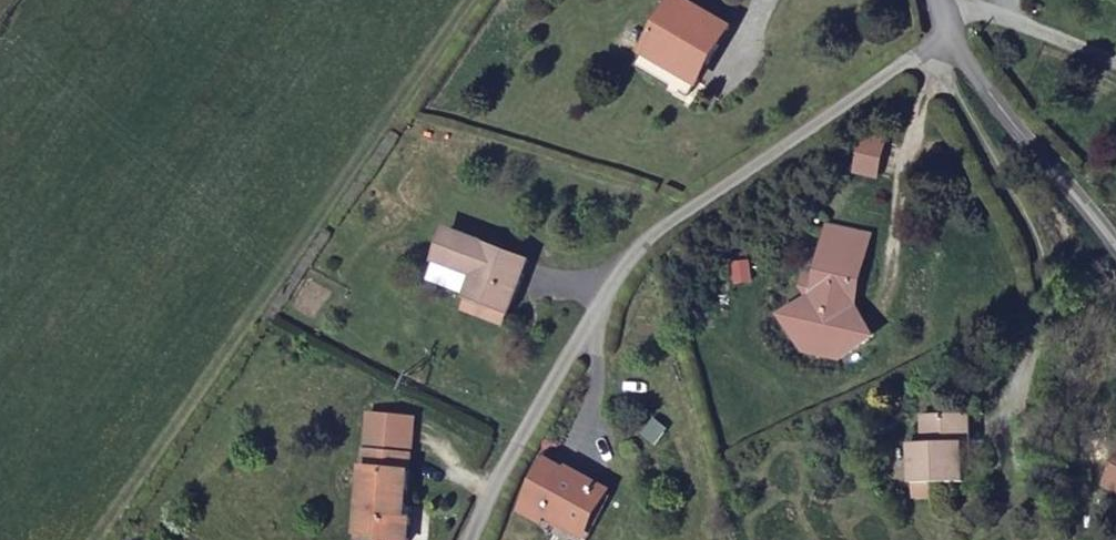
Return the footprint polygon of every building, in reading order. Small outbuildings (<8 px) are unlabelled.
[(705,0),(680,0),(642,62),(693,93),(739,20),(705,0)] [(487,291),(528,306),(546,256),(466,223),(452,255),(495,273),(487,291)] [(444,274),(487,291),(495,273),(452,255),(444,274)] [(833,271),(789,274),(796,345),(838,340),(833,271)] [(522,323),(528,306),(487,291),(480,306),(522,323)] [(418,501),(426,411),(381,407),(370,527),(393,529),(392,539),(406,539),(422,539),(424,514),(417,514),(418,501)] [(933,441),(921,441),(921,483),(944,483),(974,483),(975,459),(983,459),(984,414),(934,415),(933,441)] [(566,511),(597,532),(619,497),(566,461),(535,508),(556,523),(566,511)] [(944,483),(921,483),(920,497),(944,498),(944,483)] [(425,502),(418,501),(417,514),(424,514),(425,502)] [(393,529),(370,527),(369,537),(392,539),(393,529)]
